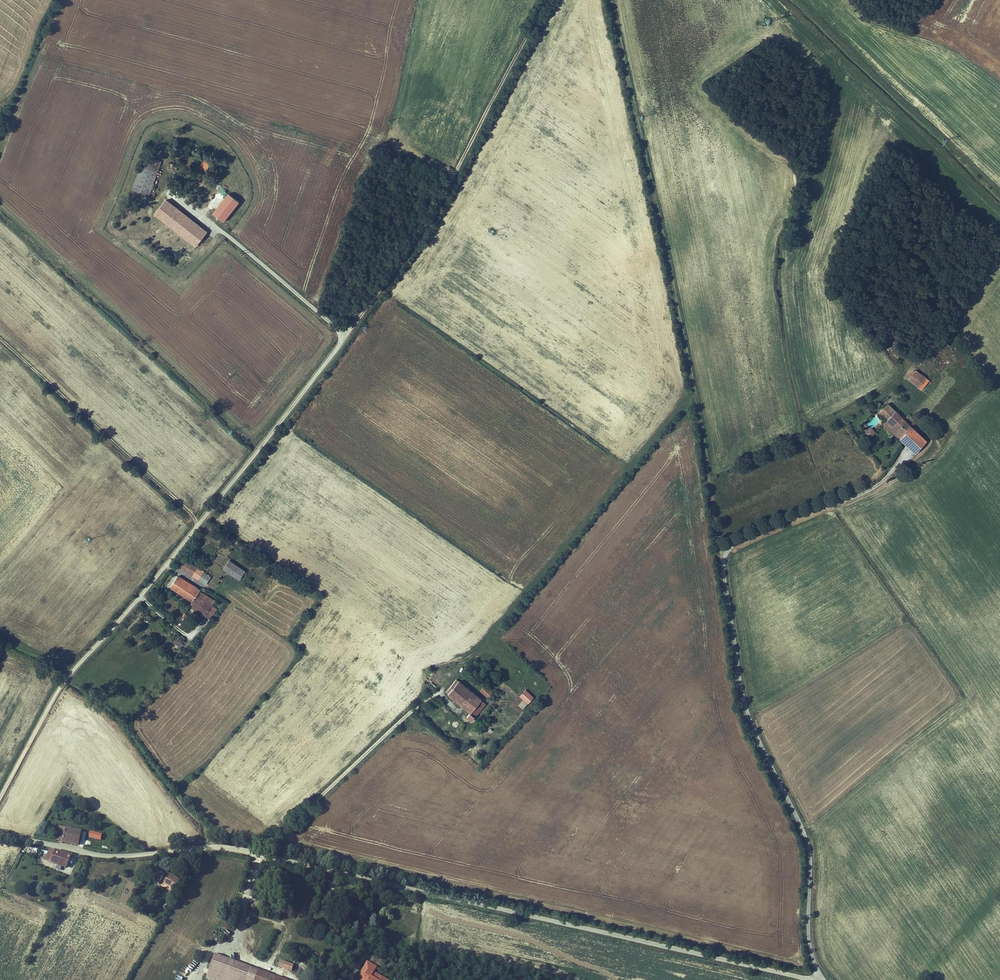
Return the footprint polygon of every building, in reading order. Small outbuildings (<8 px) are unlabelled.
[(134,193),(150,198),(161,160),(148,156),(145,168),(141,167),(134,193)] [(228,195),(213,215),(221,221),(236,200),(228,195)] [(158,212),(165,218),(174,206),(168,201),(165,205),(158,212)] [(174,206),(165,218),(178,228),(187,216),(174,206)] [(178,228),(198,243),(207,231),(187,216),(178,228)] [(914,368),(906,378),(920,389),(928,378),(914,368)] [(884,421),(888,425),(900,414),(888,401),(880,409),(888,417),(884,421)] [(900,414),(888,425),(899,437),(911,425),(900,414)] [(925,440),(911,425),(899,437),(913,452),(925,440)] [(866,430),(871,436),(876,431),(871,426),(866,430)] [(215,574),(187,555),(182,562),(210,581),(215,574)] [(249,571),(234,559),(228,566),(243,578),(249,571)] [(193,596),(200,587),(200,586),(180,571),(172,581),(193,596)] [(209,594),(200,587),(193,596),(189,601),(198,608),(209,594)] [(214,598),(209,594),(198,608),(204,612),(214,598)] [(211,616),(204,612),(198,619),(207,624),(211,616)] [(179,625),(189,630),(192,624),(183,619),(179,625)] [(177,632),(174,629),(169,636),(177,642),(180,639),(175,635),(177,632)] [(471,692),(456,680),(445,694),(460,705),(471,692)] [(483,683),(479,689),(488,697),(492,692),(483,683)] [(496,688),(504,695),(508,690),(500,683),(496,688)] [(519,695),(523,699),(518,704),(523,708),(534,696),(526,688),(519,695)] [(508,690),(504,695),(509,699),(513,695),(508,690)] [(480,698),(471,692),(460,705),(469,712),(480,698)] [(502,696),(499,699),(506,705),(508,702),(502,696)] [(486,703),(480,698),(469,712),(465,716),(471,721),(479,710),(486,703)] [(59,827),(56,840),(79,845),(82,832),(59,827)] [(101,840),(102,833),(90,831),(89,838),(101,840)] [(51,863),(56,850),(49,849),(45,861),(51,863)] [(65,869),(73,855),(56,850),(51,863),(65,869)] [(175,876),(167,872),(165,875),(159,872),(154,881),(160,885),(162,881),(169,886),(176,889),(181,880),(175,876)] [(251,968),(215,955),(210,970),(238,979),(246,979),(251,968)] [(297,966),(280,961),(279,967),(295,972),(297,966)] [(368,962),(363,970),(368,973),(365,978),(364,979),(375,979),(377,976),(372,974),(373,973),(376,967),(368,962)] [(258,971),(251,968),(246,979),(254,979),(258,971)] [(210,970),(207,979),(211,979),(238,979),(210,970)] [(254,979),(285,979),(276,977),(275,979),(268,977),(269,975),(258,971),(254,979)]
